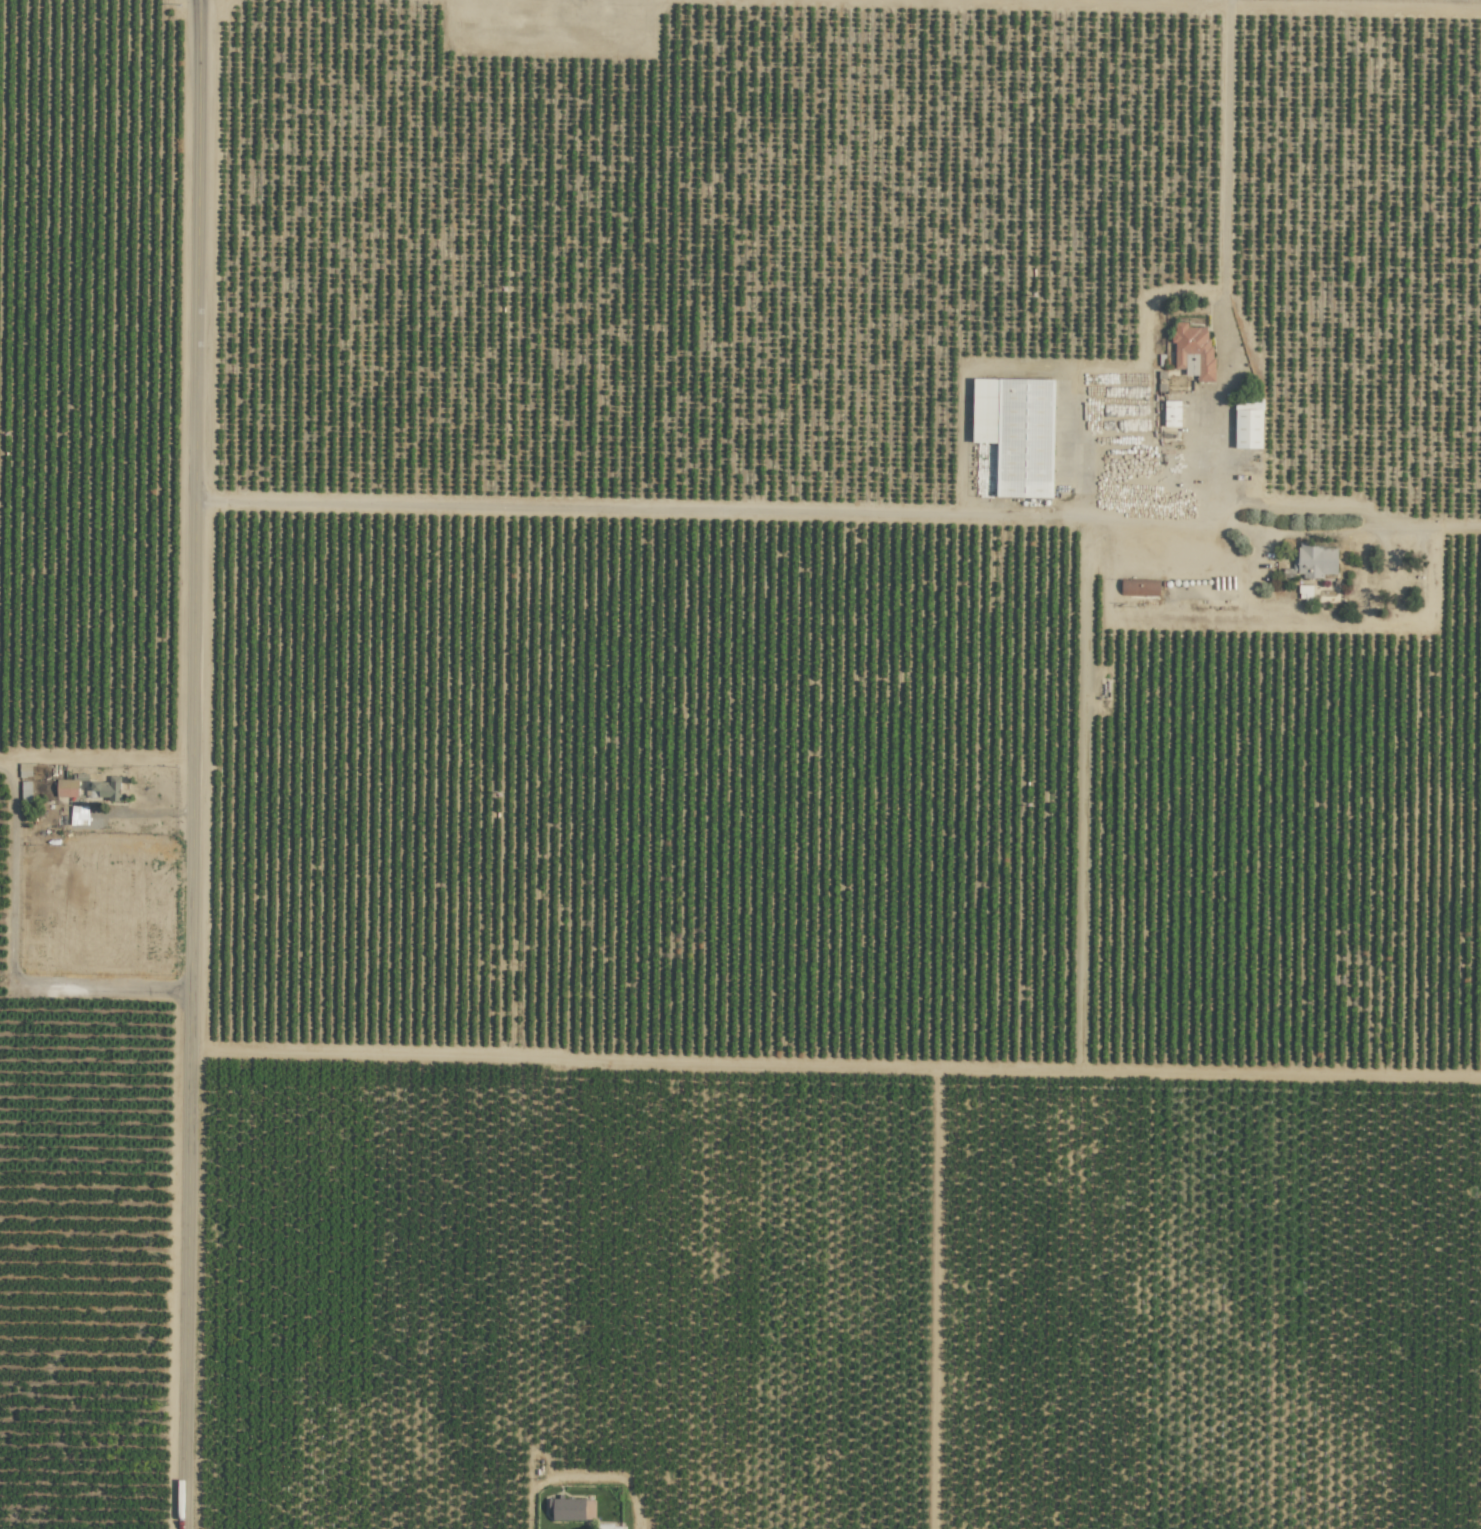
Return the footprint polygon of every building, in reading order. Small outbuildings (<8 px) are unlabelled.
[(1211,382),(1212,327),(1187,327),(1187,321),(1175,321),(1175,332),(1171,332),(1171,342),(1174,342),(1174,369),(1185,369),(1185,376),(1197,376),(1197,382),(1211,382)] [(971,443),(977,443),(976,481),(987,482),(987,478),(995,479),(995,497),(1052,498),(1054,379),(973,378),(971,443)] [(1164,426),(1180,427),(1180,401),(1164,400),(1164,426)] [(1159,597),(1159,580),(1121,579),(1120,596),(1159,597)] [(1298,585),(1299,601),(1311,601),(1311,585),(1298,585)] [(120,776),(109,775),(109,781),(92,781),(92,797),(109,797),(109,801),(119,801),(120,776)] [(78,780),(56,779),(56,797),(77,797),(78,780)] [(88,806),(71,806),(70,824),(87,824),(88,806)] [(595,1499),(549,1498),(549,1518),(595,1520),(595,1499)]
